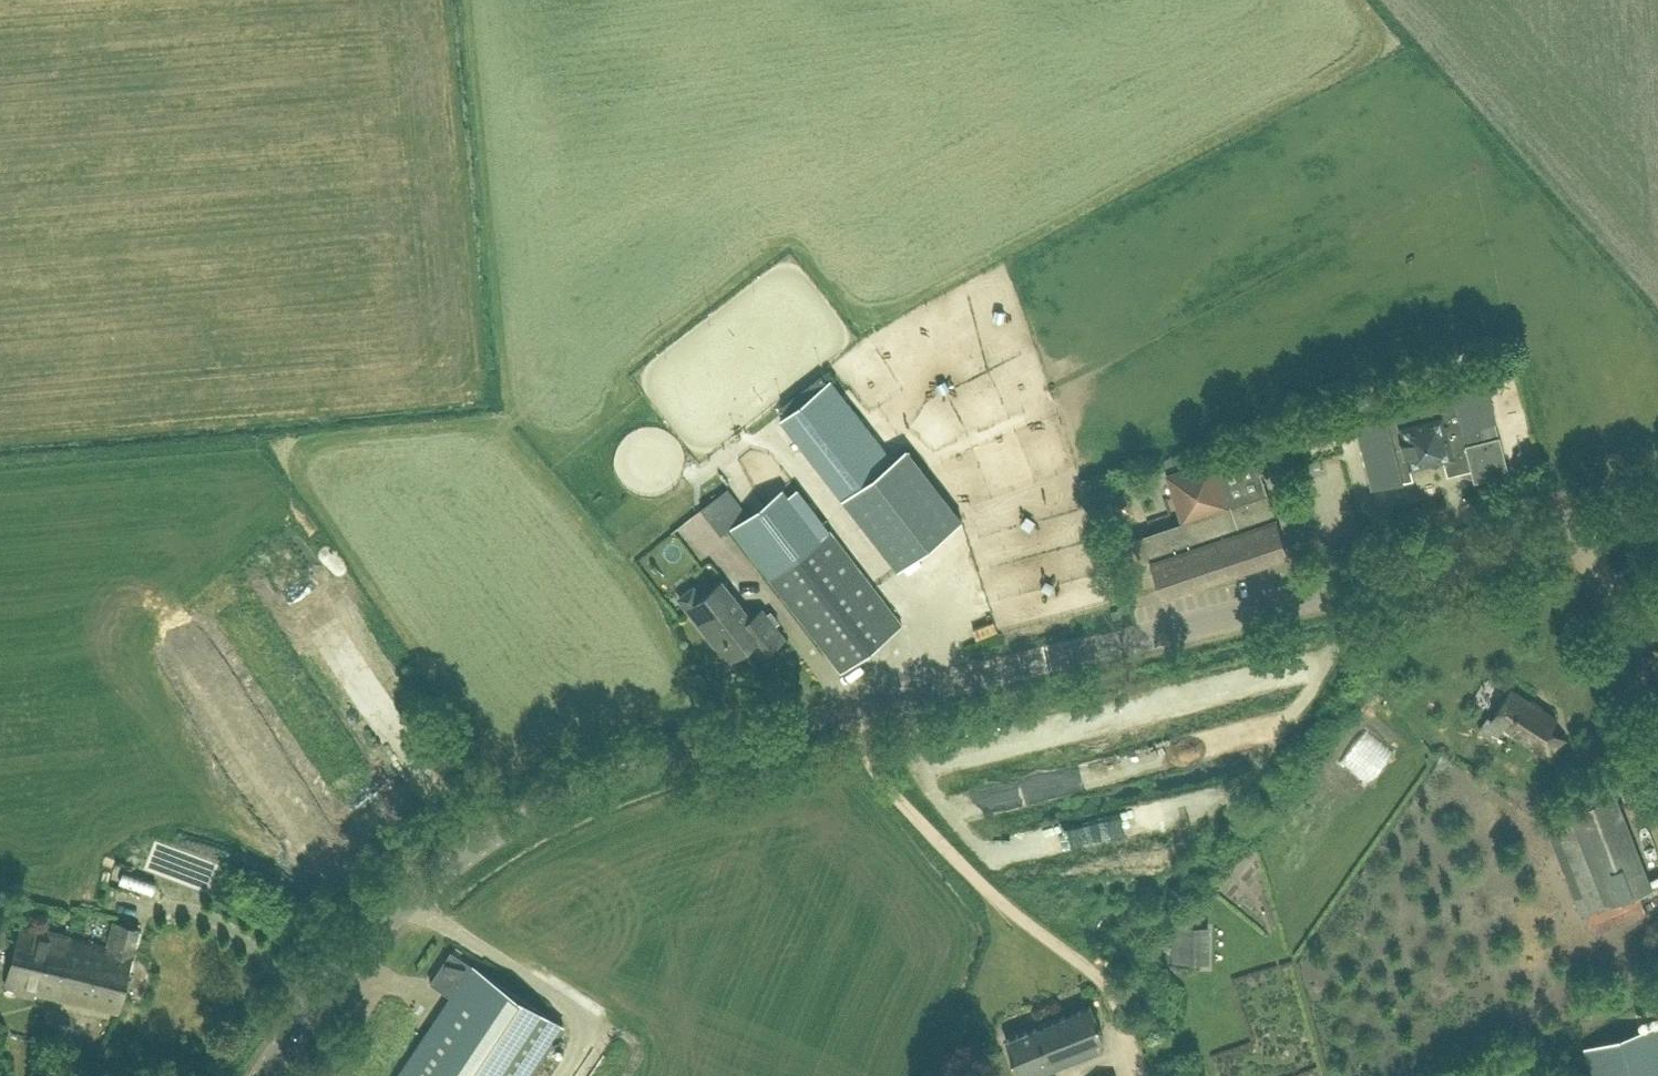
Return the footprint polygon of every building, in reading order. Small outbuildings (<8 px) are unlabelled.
[(1385,411),(1387,417),(1356,424),(1371,488),(1388,484),(1390,494),(1397,498),(1411,494),(1415,488),(1410,467),(1442,458),(1447,475),(1471,469),(1474,480),(1508,471),(1499,435),(1498,435),(1495,420),(1485,377),(1451,386),(1453,394),(1385,411)] [(891,457),(830,378),(780,417),(842,497),(842,498),(896,568),(961,518),(905,447),(891,457)] [(1357,411),(1375,406),(1370,390),(1353,396),(1357,411)] [(1166,472),(1182,520),(1132,537),(1143,568),(1153,565),(1161,590),(1185,582),(1285,548),(1281,535),(1259,470),(1269,466),(1260,440),(1210,457),(1166,472)] [(747,515),(731,527),(840,669),(900,622),(828,528),(819,536),(782,488),(747,515)] [(727,529),(741,514),(722,497),(709,513),(727,529)] [(686,606),(710,638),(730,623),(724,616),(740,603),(721,579),(701,595),(695,588),(691,587),(681,595),(681,599),(686,606)] [(730,623),(710,638),(726,658),(748,641),(759,654),(783,635),(761,607),(776,595),(767,583),(740,603),(724,616),(730,623)] [(1550,758),(1564,736),(1550,727),(1557,716),(1512,688),(1493,717),(1535,744),(1533,747),(1550,758)] [(1613,791),(1567,809),(1542,819),(1579,913),(1649,885),(1613,791)] [(105,944),(65,934),(51,992),(118,1008),(133,947),(132,947),(137,924),(111,918),(105,944)] [(51,992),(65,934),(66,931),(33,924),(33,926),(17,923),(4,981),(51,992)] [(1173,960),(1199,960),(1200,925),(1173,924),(1173,960)] [(563,1024),(450,949),(429,981),(451,995),(397,1075),(528,1075),(563,1024)] [(1657,1008),(1657,997),(1634,1003),(1636,1013),(1657,1008)] [(1060,1052),(1064,1063),(1100,1049),(1095,1038),(1103,1035),(1091,1004),(1048,1021),(1059,1053),(1060,1052)] [(1006,1037),(1011,1051),(1010,1052),(1011,1056),(1013,1056),(1018,1069),(1019,1069),(1022,1075),(1048,1075),(1045,1070),(1064,1063),(1060,1052),(1059,1053),(1048,1021),(1006,1037)] [(1655,1024),(1584,1045),(1594,1075),(1657,1075),(1657,1035),(1655,1024)]
